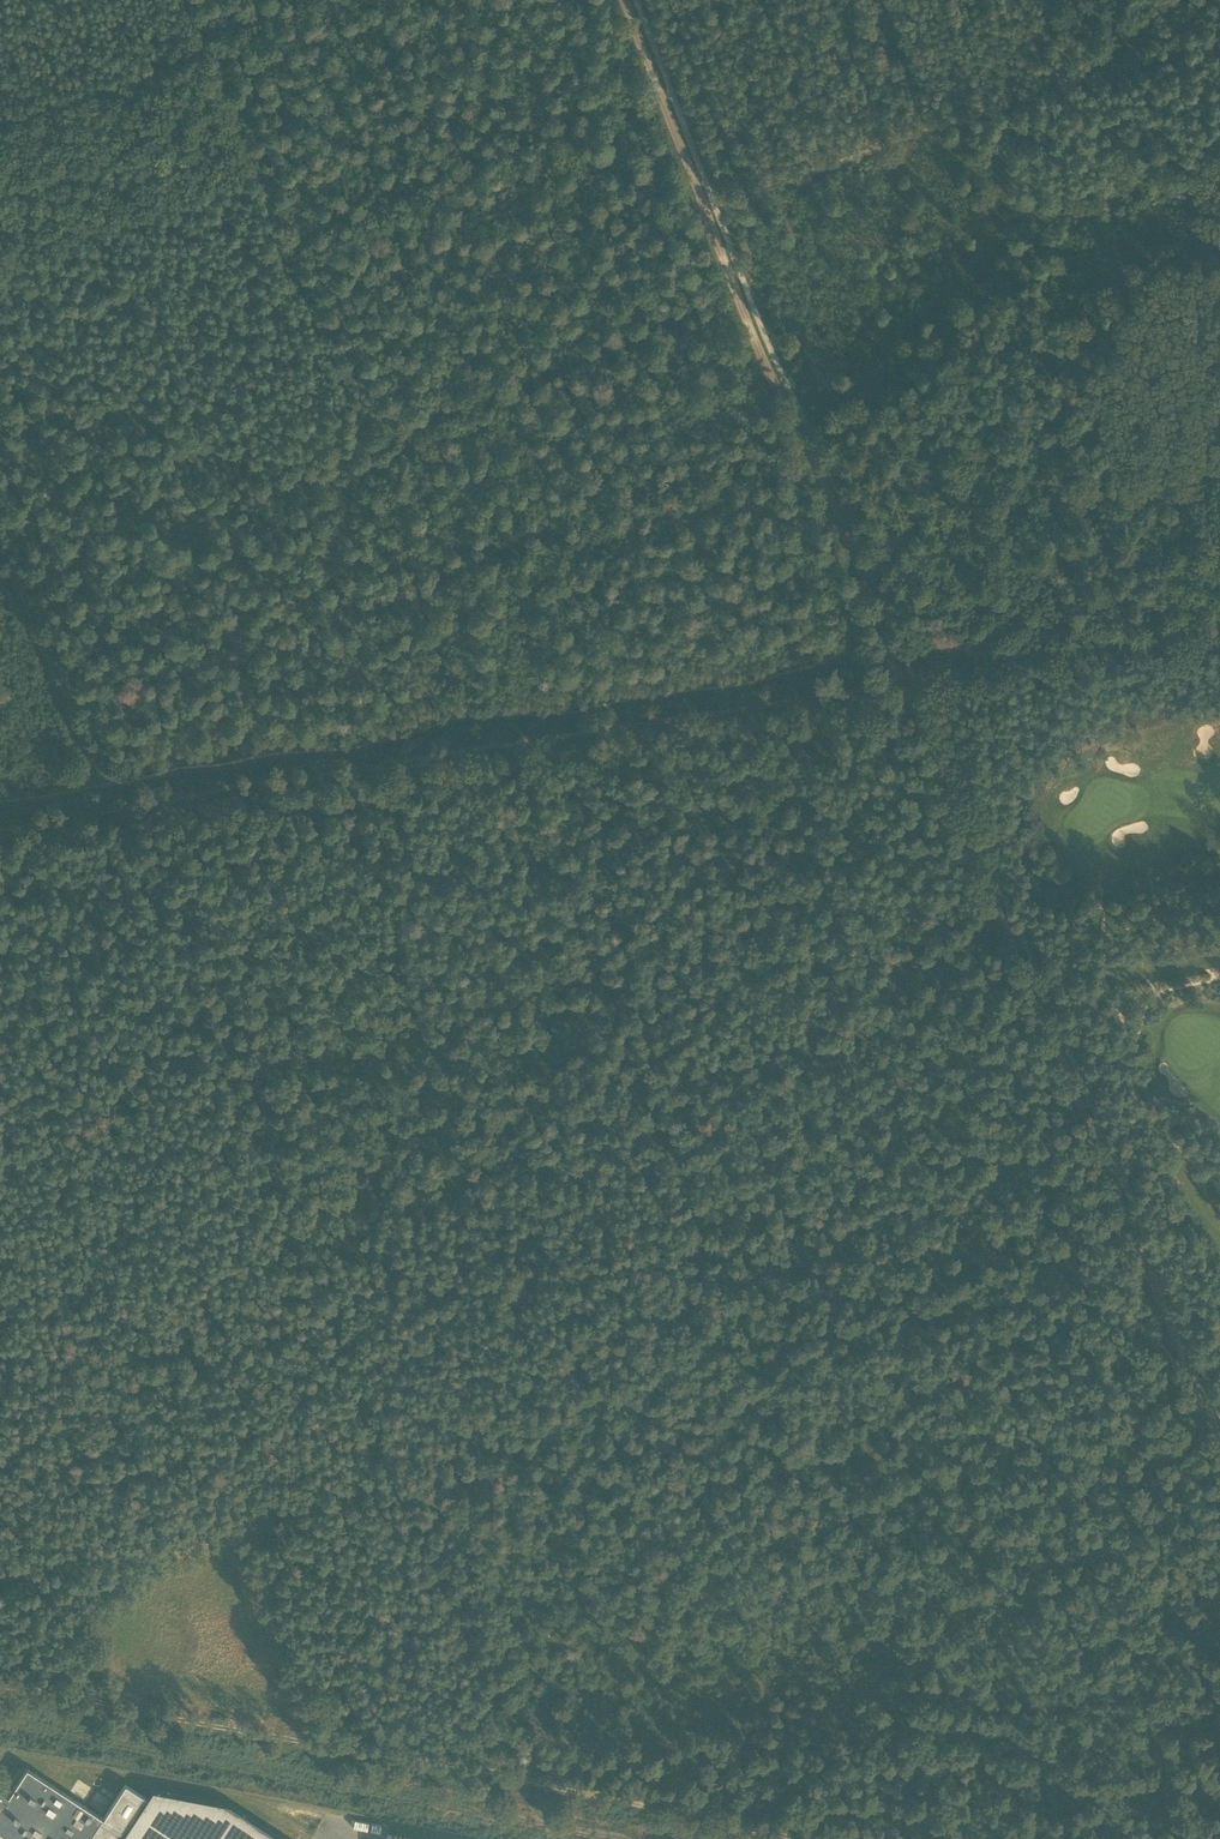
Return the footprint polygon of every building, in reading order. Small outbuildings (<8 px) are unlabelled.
[(1155,1071),(1167,1096),(1182,1089),(1170,1064),(1155,1071)] [(229,1568),(234,1565),(242,1560),(235,1547),(228,1552),(221,1555),(229,1568)] [(10,1838),(283,1838),(229,1805),(152,1791),(147,1798),(125,1784),(102,1818),(27,1768),(8,1797),(0,1792),(0,1832),(10,1838)]
